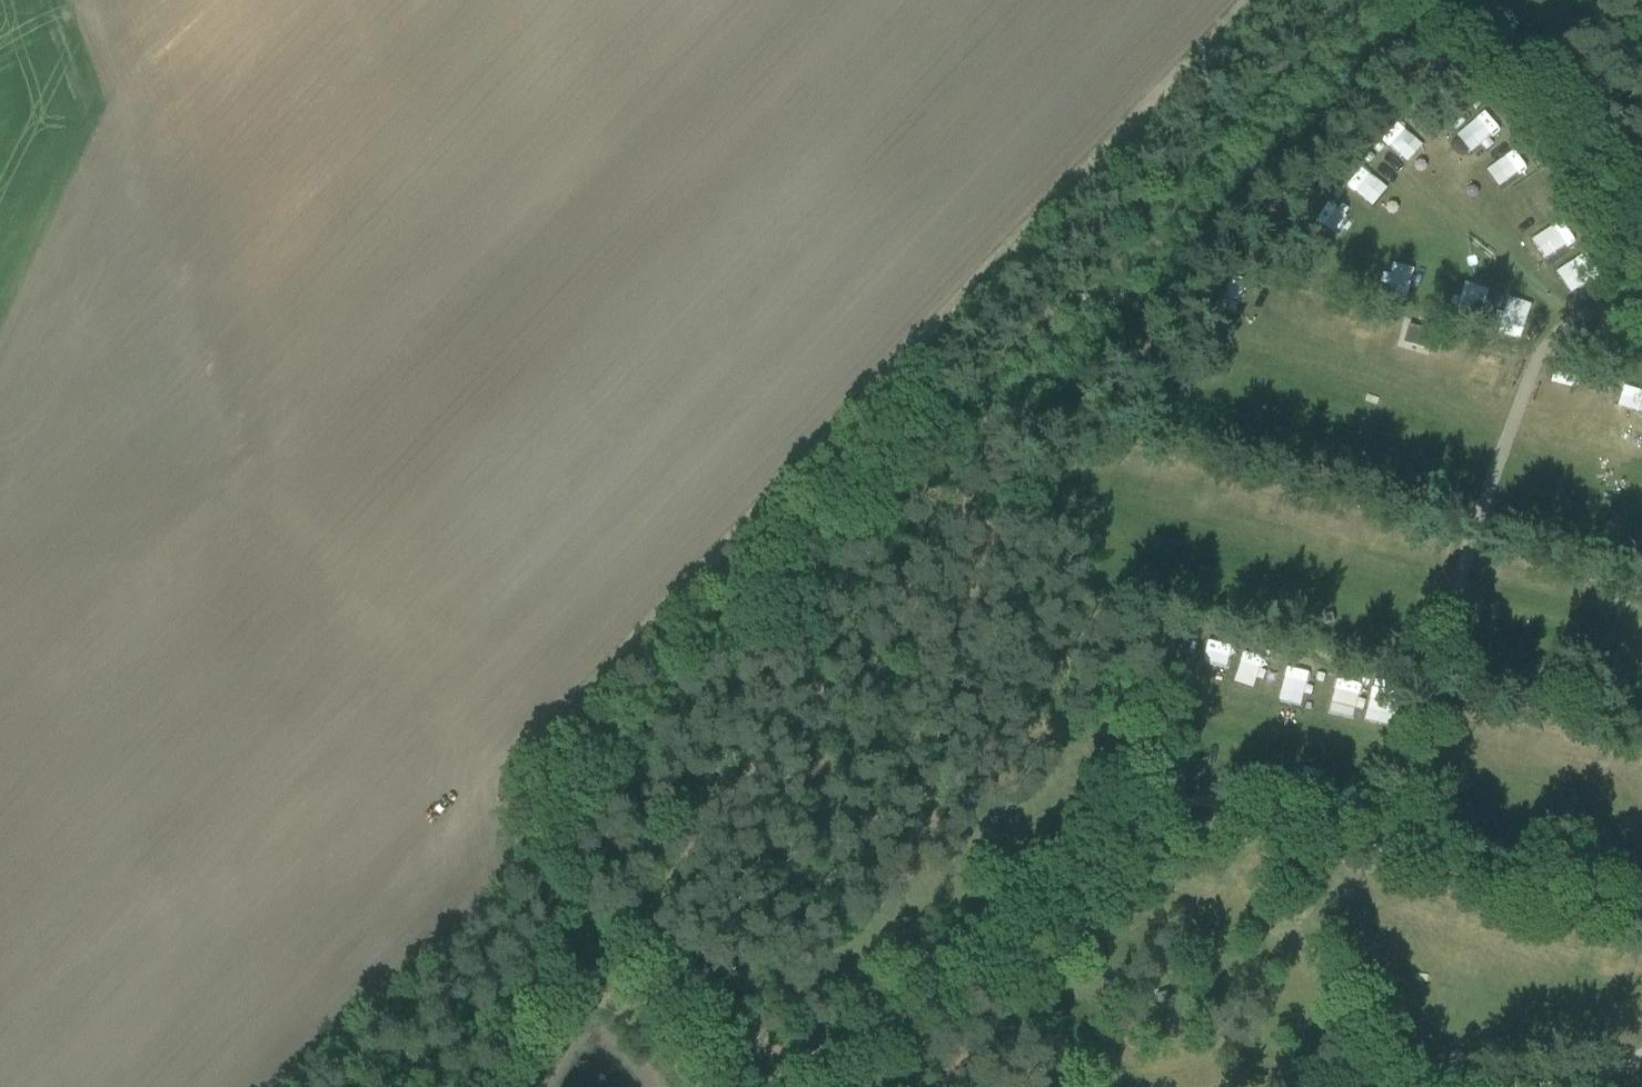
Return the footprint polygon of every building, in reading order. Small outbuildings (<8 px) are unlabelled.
[(1508,189),(1527,178),(1515,158),(1497,169),(1508,189)] [(1437,321),(1395,311),(1389,339),(1430,349),(1437,321)] [(1608,418),(1632,424),(1641,388),(1617,382),(1608,418)] [(1221,433),(1239,437),(1242,426),(1224,421),(1221,433)]
